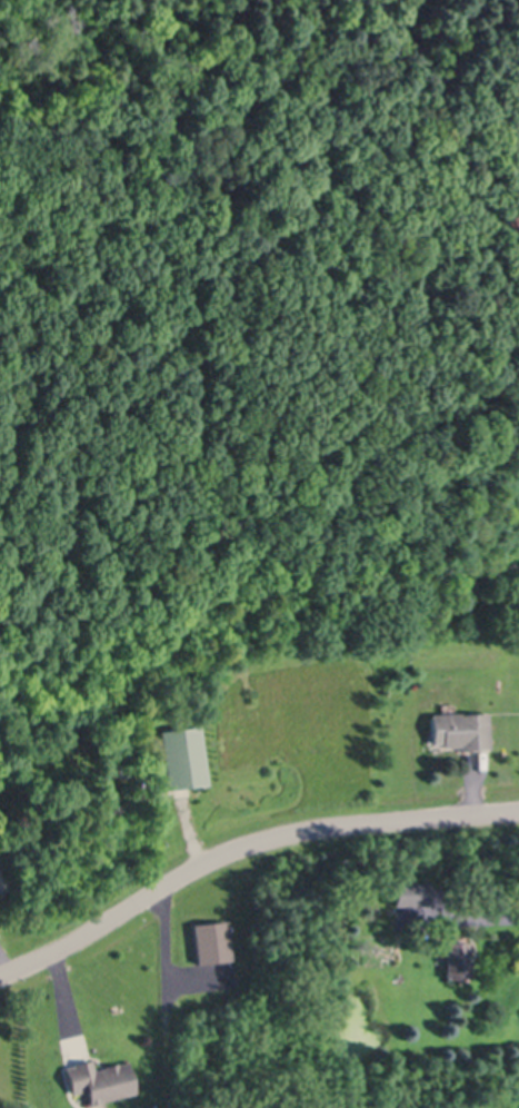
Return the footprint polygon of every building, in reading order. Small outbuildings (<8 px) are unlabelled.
[(443,463),(416,466),(415,458),(442,455),(443,463)] [(457,706),(458,713),(492,712),(493,748),(463,750),(463,746),(447,746),(447,742),(437,742),(436,714),(447,714),(446,706),(457,706)] [(210,783),(163,789),(159,749),(166,748),(163,729),(203,724),(210,783)] [(430,903),(396,903),(395,881),(429,880),(430,903)] [(233,958),(201,962),(196,924),(229,920),(233,958)] [(463,940),(463,943),(472,944),(471,978),(448,977),(449,943),(455,943),(456,940),(463,940)] [(92,1058),(94,1070),(129,1060),(137,1088),(92,1100),(89,1087),(73,1091),(67,1066),(77,1064),(76,1062),(92,1058)]
